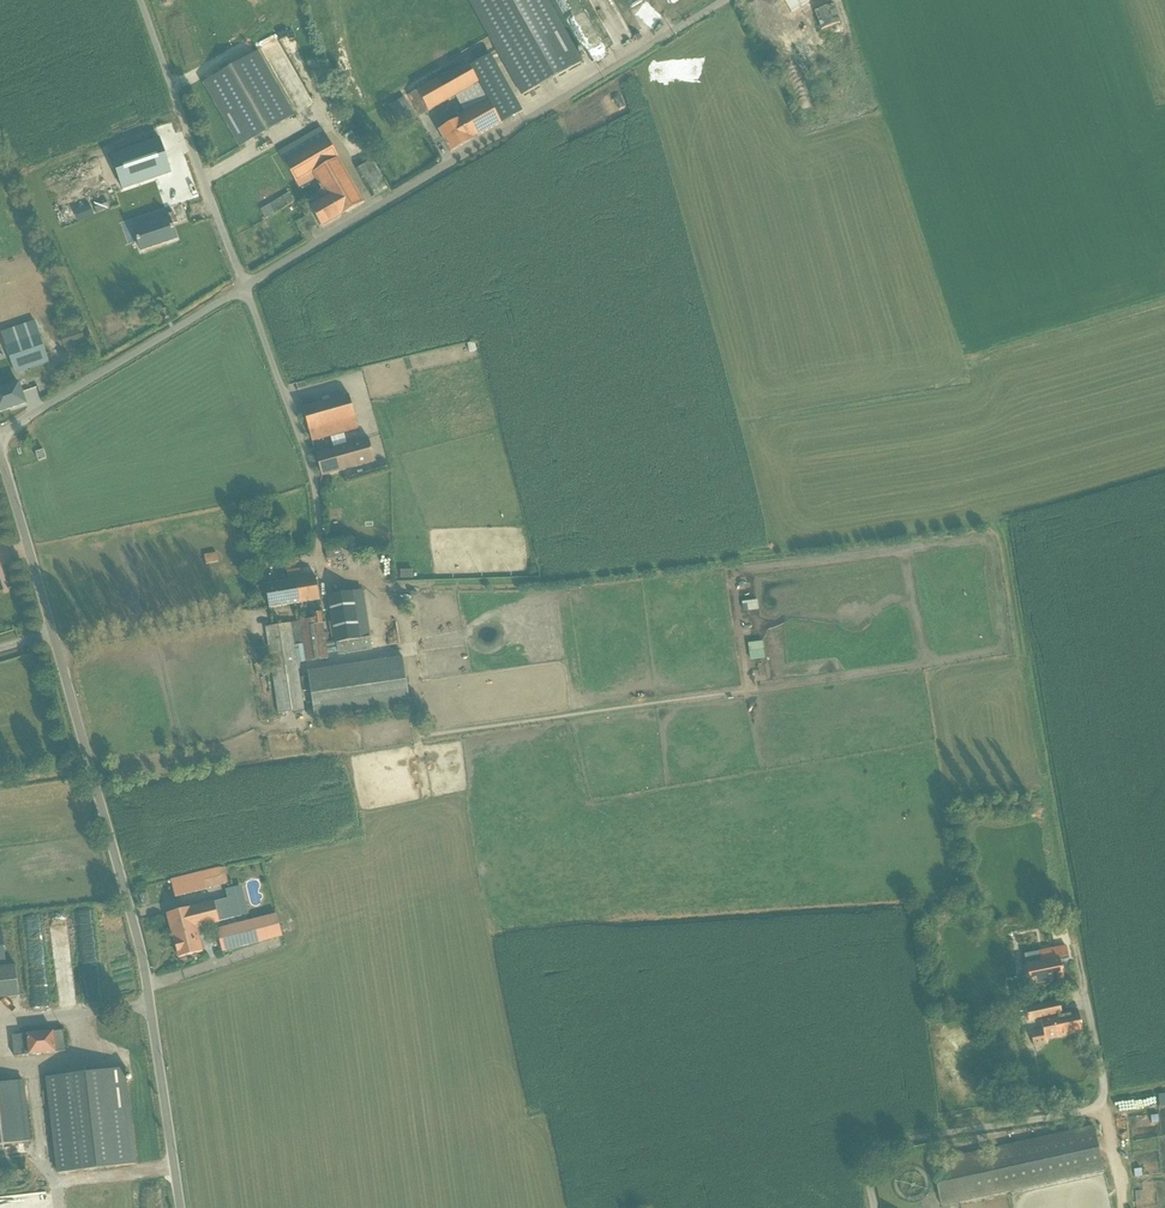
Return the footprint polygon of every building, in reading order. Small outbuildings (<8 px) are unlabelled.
[(520,96),(582,62),(547,0),(466,0),(520,96)] [(587,0),(563,0),(581,35),(600,26),(587,0)] [(836,0),(834,0),(800,12),(806,30),(826,23),(834,46),(849,40),(836,0)] [(298,35),(288,39),(293,56),(304,52),(298,35)] [(256,51),(200,83),(237,147),(293,116),(256,51)] [(465,62),(415,89),(427,111),(477,84),(465,62)] [(497,65),(475,77),(499,121),(521,109),(497,65)] [(414,99),(398,106),(407,128),(423,121),(414,99)] [(447,151),(499,122),(487,102),(435,131),(447,151)] [(166,134),(119,149),(122,158),(169,142),(166,134)] [(171,143),(148,149),(149,151),(121,158),(130,191),(181,178),(171,143)] [(324,223),(366,201),(342,157),(313,172),(328,200),(315,207),(324,223)] [(391,180),(377,157),(361,167),(374,190),(391,180)] [(264,217),(292,199),(286,190),(259,208),(264,217)] [(190,205),(181,208),(185,223),(195,220),(190,205)] [(142,252),(176,240),(169,218),(135,230),(142,252)] [(311,235),(322,228),(315,218),(304,224),(311,235)] [(165,310),(158,313),(161,319),(168,316),(165,310)] [(78,327),(58,334),(63,348),(83,340),(78,327)] [(7,348),(16,373),(50,360),(42,336),(7,348)] [(484,343),(476,345),(479,355),(487,353),(484,343)] [(29,404),(22,383),(0,391),(0,414),(29,404)] [(325,477),(376,462),(370,438),(348,444),(345,434),(360,430),(350,394),(302,408),(312,442),(331,436),(335,449),(318,453),(325,477)] [(42,451),(34,453),(36,460),(44,458),(42,451)] [(49,464),(58,461),(54,451),(45,454),(49,464)] [(343,540),(327,542),(329,557),(346,555),(343,540)] [(218,553),(202,555),(203,565),(219,563),(218,553)] [(411,582),(423,582),(423,572),(410,572),(411,582)] [(271,607),(322,599),(318,575),(268,583),(271,607)] [(378,640),(365,591),(331,599),(344,649),(378,640)] [(757,599),(742,601),(743,611),(758,609),(757,599)] [(323,612),(265,623),(281,709),(310,704),(299,648),(307,646),(309,660),(331,656),(323,612)] [(762,642),(748,644),(750,661),(764,659),(762,642)] [(406,659),(312,670),(319,721),(412,709),(406,659)] [(228,884),(224,868),(171,880),(175,896),(228,884)] [(221,924),(215,901),(167,913),(180,958),(206,951),(200,930),(221,924)] [(275,915),(215,931),(221,952),(281,937),(275,915)] [(73,938),(72,930),(53,932),(54,940),(73,938)] [(15,932),(4,932),(4,947),(15,947),(15,932)] [(1026,985),(1059,978),(1055,956),(1021,963),(1026,985)] [(0,964),(0,996),(21,994),(18,962),(0,964)] [(1029,1044),(1080,1032),(1075,1011),(1024,1023),(1029,1044)] [(997,1012),(983,1014),(984,1024),(998,1022),(997,1012)] [(14,1057),(65,1052),(62,1032),(12,1037),(14,1057)] [(0,1046),(0,1151),(36,1147),(29,1083),(5,1086),(1,1046),(0,1046)] [(46,1077),(56,1169),(138,1160),(127,1068),(46,1077)] [(1126,1110),(1129,1119),(1137,1117),(1134,1107),(1126,1110)] [(1093,1126),(928,1160),(938,1205),(1102,1172),(1093,1126)] [(25,1197),(25,1207),(46,1207),(45,1197),(25,1197)]
